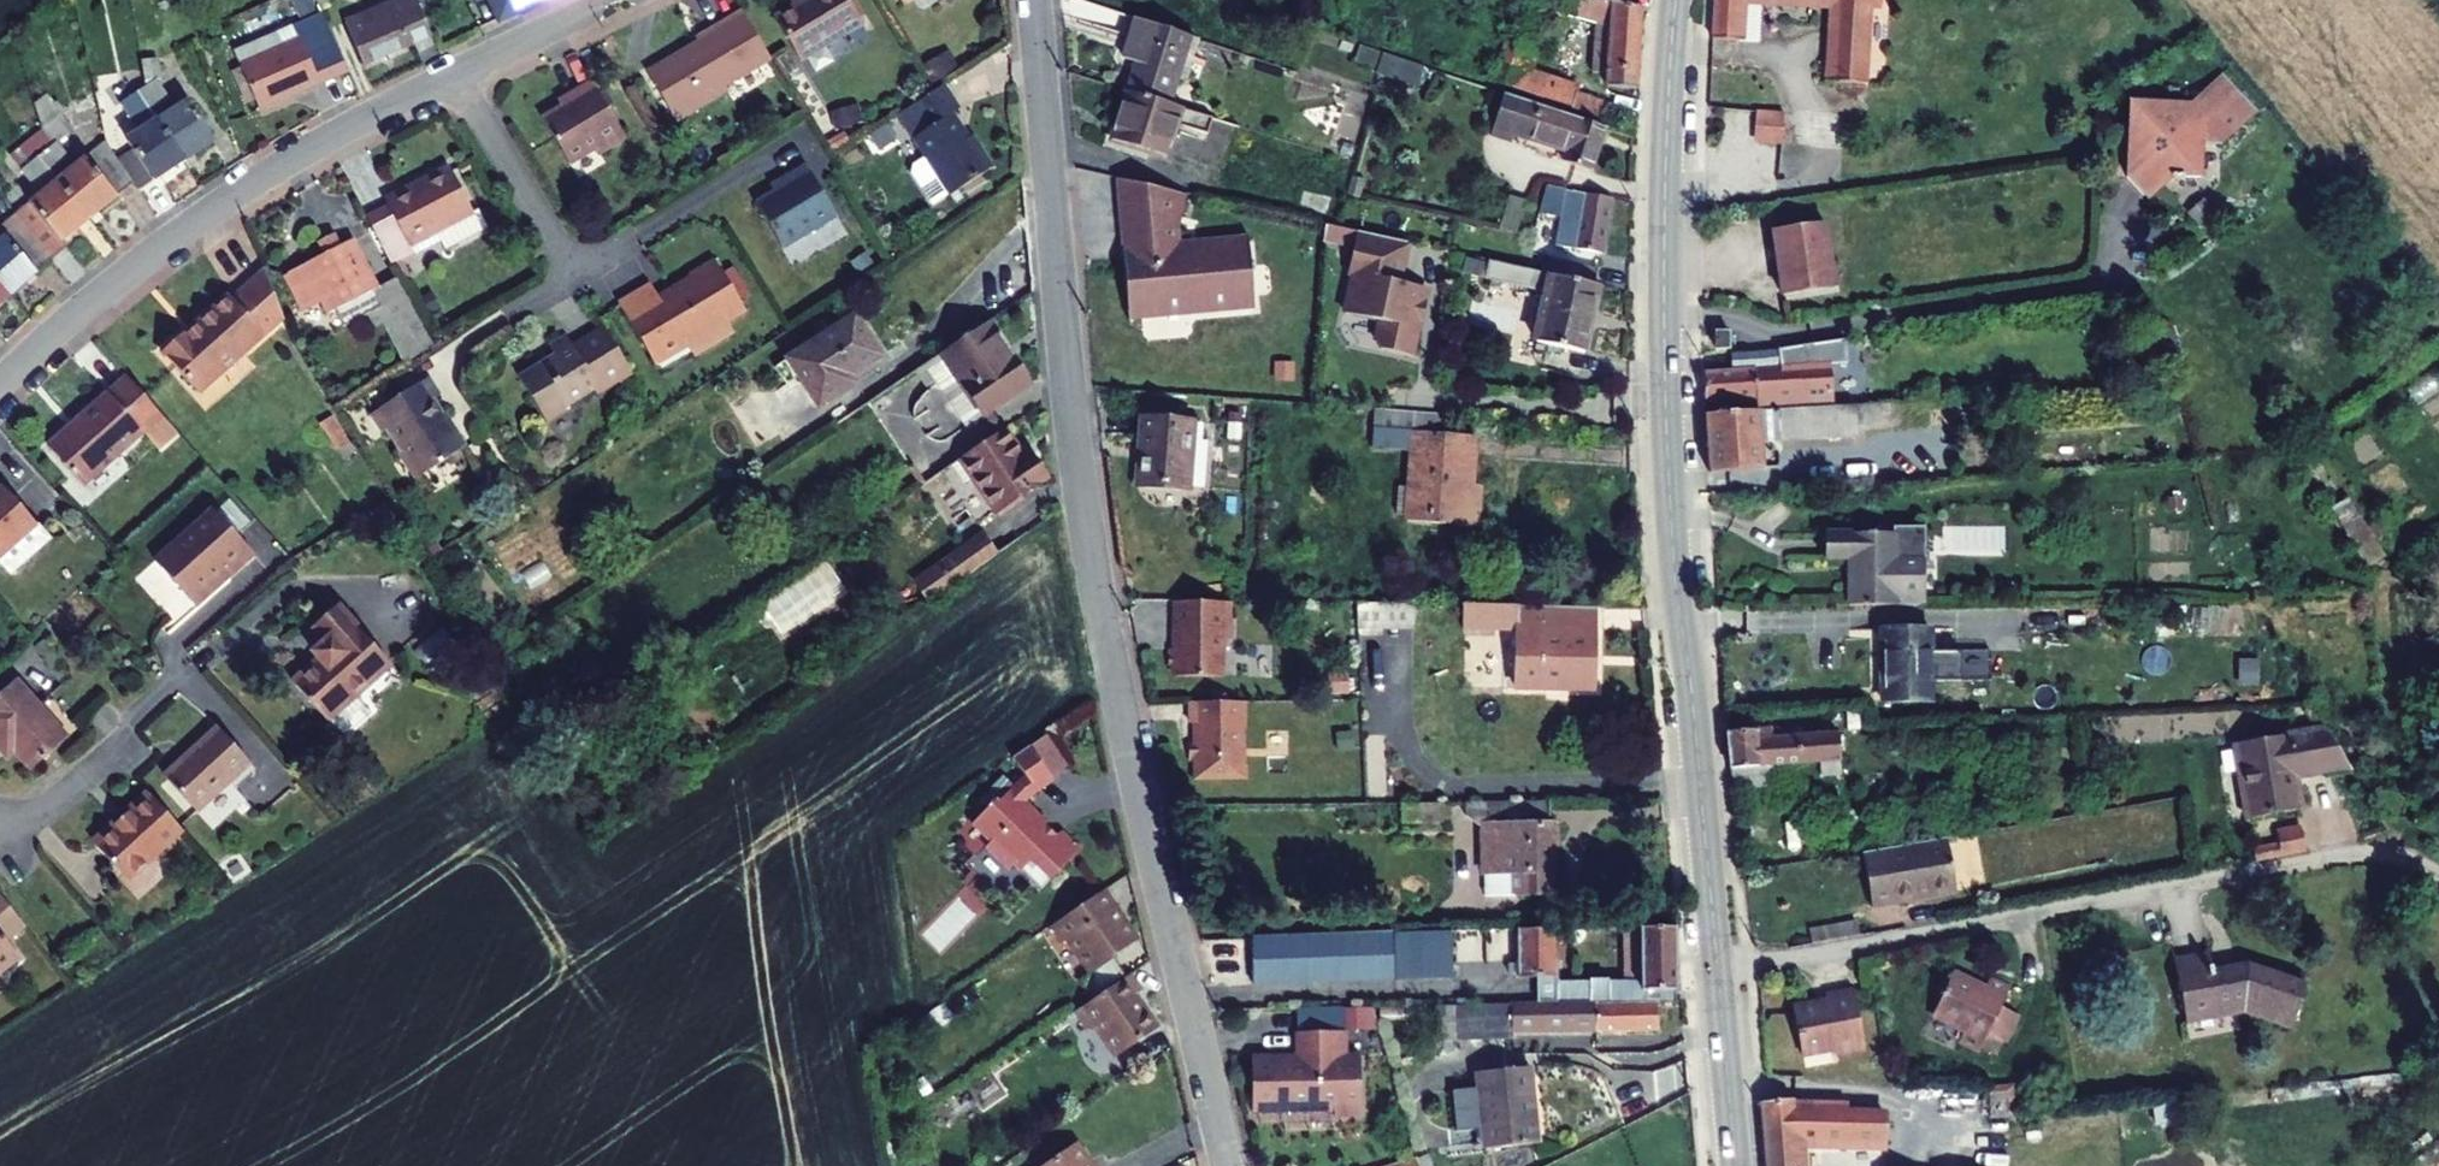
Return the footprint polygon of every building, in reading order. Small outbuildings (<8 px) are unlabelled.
[(357,21),(376,66),(444,37),(428,0),(407,0),(357,21)] [(511,17),(551,0),(503,0),(511,17)] [(786,19),(814,64),(874,27),(858,0),(816,0),(804,7),(786,19)] [(1638,7),(1619,3),(1611,0),(1578,0),(1576,8),(1564,4),(1562,13),(1606,27),(1603,74),(1620,76),(1619,88),(1647,90),(1653,10),(1638,7)] [(1722,40),(1748,42),(1750,0),(1725,0),(1722,40)] [(1890,0),(1765,0),(1843,4),(1839,83),(1873,85),(1877,6),(1889,7),(1890,0)] [(710,45),(658,76),(687,122),(732,95),(729,89),(782,57),(754,9),(719,30),(723,37),(710,45)] [(1149,65),(1140,93),(1181,106),(1203,38),(1148,21),(1135,60),(1149,65)] [(246,48),(252,63),(311,38),(305,24),(246,48)] [(311,38),(252,63),(254,68),(267,99),(271,109),(358,72),(338,27),(311,38)] [(706,38),(710,45),(723,37),(719,30),(706,38)] [(1519,40),(1505,83),(1609,117),(1614,103),(1588,94),(1589,89),(1579,83),(1543,72),(1551,50),(1519,40)] [(1369,48),(1366,61),(1389,68),(1388,75),(1428,87),(1435,69),(1369,48)] [(157,88),(151,92),(195,161),(226,141),(200,99),(187,107),(169,79),(173,77),(170,57),(153,60),(157,88)] [(260,103),(267,99),(254,68),(246,70),(260,103)] [(586,99),(554,119),(581,163),(609,146),(613,153),(636,137),(603,80),(582,94),(586,99)] [(976,104),(960,81),(914,112),(937,146),(926,155),(924,162),(942,189),(949,191),(961,183),(962,185),(1001,161),(984,134),(968,110),(976,104)] [(2135,95),(2130,171),(2156,191),(2173,169),(2207,170),(2211,122),(2216,114),(2226,114),(2224,105),(2227,99),(2208,84),(2196,99),(2135,95)] [(144,150),(128,159),(143,183),(149,191),(195,161),(151,92),(133,103),(150,130),(137,139),(144,150)] [(45,105),(53,130),(66,145),(51,157),(100,218),(143,183),(128,159),(118,140),(88,164),(69,142),(85,128),(75,115),(79,111),(71,101),(69,103),(60,93),(45,105)] [(1140,93),(1124,142),(1177,158),(1187,127),(1219,138),(1225,120),(1181,106),(1140,93)] [(1515,95),(1501,137),(1522,144),(1526,135),(1579,153),(1575,163),(1602,172),(1616,128),(1515,95)] [(1769,111),(1767,141),(1789,141),(1792,111),(1769,111)] [(51,194),(27,214),(64,260),(78,248),(72,241),(100,218),(51,157),(66,145),(53,130),(21,156),(51,194)] [(990,130),(984,134),(1001,161),(1007,156),(990,130)] [(787,191),(768,203),(780,221),(833,187),(818,163),(800,175),(803,181),(787,191)] [(402,210),(380,221),(403,265),(425,253),(421,246),(446,233),(485,212),(463,172),(399,204),(402,210)] [(800,175),(783,185),(787,191),(803,181),(800,175)] [(1194,194),(1128,179),(1131,227),(1136,226),(1137,244),(1132,244),(1133,250),(1160,248),(1158,266),(1141,267),(1139,268),(1138,268),(1137,269),(1136,270),(1135,271),(1135,272),(1135,273),(1135,274),(1135,275),(1135,294),(1136,296),(1136,297),(1137,298),(1137,299),(1138,299),(1138,300),(1139,300),(1140,301),(1141,301),(1142,301),(1143,301),(1144,320),(1187,317),(1186,311),(1227,309),(1227,315),(1264,312),(1263,292),(1259,293),(1258,278),(1262,278),(1259,241),(1191,246),(1189,219),(1194,194)] [(1558,186),(1538,271),(1607,286),(1609,272),(1558,259),(1561,246),(1612,256),(1623,198),(1558,186)] [(849,214),(833,187),(780,221),(797,247),(849,214)] [(1508,196),(1501,228),(1518,231),(1525,200),(1508,196)] [(485,212),(446,233),(451,241),(457,254),(471,246),(469,243),(500,227),(490,210),(485,212)] [(22,296),(64,260),(27,214),(10,228),(3,220),(0,223),(0,272),(22,296)] [(1837,218),(1784,228),(1796,294),(1849,284),(1837,218)] [(421,246),(425,253),(426,255),(451,241),(446,233),(421,246)] [(1418,244),(1368,233),(1358,274),(1364,276),(1356,315),(1391,323),(1386,343),(1391,351),(1425,359),(1431,331),(1425,329),(1432,299),(1425,288),(1409,284),(1418,244)] [(333,298),(342,314),(348,310),(357,326),(398,304),(363,241),(350,248),(345,238),(333,245),(338,255),(299,274),(317,308),(333,298)] [(710,357),(749,332),(742,320),(760,309),(729,258),(703,273),(706,278),(686,290),(690,296),(677,303),(673,297),(669,290),(636,310),(670,365),(703,345),(710,357)] [(1501,263),(1498,280),(1559,294),(1548,344),(1595,354),(1611,287),(1607,286),(1538,271),(1501,263)] [(195,331),(160,363),(197,404),(295,314),(276,270),(245,297),(241,294),(197,333),(195,331)] [(0,272),(0,315),(22,296),(0,272)] [(636,310),(669,290),(667,287),(635,307),(636,310)] [(686,290),(673,297),(677,303),(690,296),(686,290)] [(866,317),(801,360),(831,407),(866,384),(862,376),(892,357),(866,317)] [(998,322),(952,354),(993,414),(1039,382),(998,322)] [(1726,334),(1726,352),(1740,352),(1741,334),(1726,334)] [(566,354),(574,367),(538,389),(567,434),(586,422),(580,413),(614,392),(616,396),(628,389),(625,384),(632,380),(638,388),(650,381),(623,336),(591,356),(583,343),(566,354)] [(1791,369),(1713,372),(1716,404),(1767,401),(1768,413),(1861,407),(1857,340),(1790,354),(1791,369)] [(138,376),(60,447),(95,485),(155,432),(168,447),(187,430),(138,376)] [(441,379),(381,417),(393,436),(400,431),(412,450),(459,421),(456,417),(453,420),(443,403),(452,398),(441,379)] [(1768,413),(1716,416),(1720,475),(1774,472),(1773,444),(1870,439),(1869,432),(1918,429),(1916,403),(1861,407),(1768,413)] [(1387,411),(1383,449),(1425,453),(1420,523),(1480,528),(1483,486),(1487,437),(1461,435),(1462,417),(1387,411)] [(1155,417),(1149,485),(1170,486),(1170,490),(1180,490),(1181,487),(1200,488),(1205,420),(1155,417)] [(477,451),(459,421),(412,450),(415,454),(412,456),(427,482),(477,451)] [(988,526),(1056,479),(1041,456),(1032,463),(1027,457),(1031,454),(1014,430),(951,472),(988,526)] [(1483,486),(1480,528),(1490,529),(1490,527),(1493,487),(1483,486)] [(23,573),(62,539),(16,487),(0,501),(0,547),(23,573)] [(2357,501),(2342,511),(2376,567),(2392,558),(2357,501)] [(227,510),(149,581),(183,619),(262,548),(227,510)] [(1939,605),(1940,530),(1907,529),(1907,535),(1835,533),(1835,559),(1859,559),(1858,606),(1939,605)] [(994,535),(952,565),(965,586),(1008,555),(994,535)] [(262,548),(183,619),(190,627),(269,555),(262,548)] [(775,608),(795,639),(861,597),(837,563),(775,608)] [(952,565),(928,583),(941,603),(965,586),(952,565)] [(1237,639),(1247,639),(1247,602),(1189,601),(1188,649),(1181,649),(1181,664),(1188,665),(1188,676),(1236,677),(1237,639)] [(352,603),(327,626),(339,639),(326,650),(332,658),(305,682),(342,723),(407,664),(352,603)] [(1368,604),(1368,642),(1372,642),(1425,643),(1424,672),(1424,688),(1475,688),(1476,663),(1514,663),(1513,688),(1604,689),(1606,608),(1368,604)] [(1940,630),(1891,631),(1892,703),(1941,703),(1940,630)] [(0,707),(0,740),(9,750),(20,741),(27,750),(44,770),(80,738),(29,682),(0,707)] [(1252,729),(1252,702),(1200,702),(1200,723),(1205,723),(1206,777),(1253,777),(1253,765),(1251,765),(1250,729),(1252,729)] [(232,728),(181,778),(213,811),(265,762),(232,728)] [(1782,729),(1736,733),(1738,770),(1740,770),(1742,791),(1778,788),(1776,766),(1831,762),(1832,778),(1852,775),(1848,734),(1783,738),(1782,729)] [(2310,810),(2305,778),(2358,769),(2333,731),(2245,744),(2256,818),(2310,810)] [(1057,735),(1042,745),(1064,778),(1079,768),(1057,735)] [(20,741),(9,750),(17,758),(27,750),(20,741)] [(1064,778),(1042,745),(1025,758),(1039,779),(1032,784),(1024,792),(1022,790),(1010,802),(1008,800),(984,824),(1003,842),(999,847),(1022,869),(1027,864),(1054,890),(1092,850),(1075,833),(1074,833),(1073,832),(1072,832),(1071,832),(1070,832),(1069,833),(1067,835),(1064,837),(1055,828),(1058,825),(1055,823),(1055,819),(1045,809),(1041,809),(1033,802),(1040,794),(1047,790),(1064,778)] [(128,823),(107,842),(141,880),(196,831),(163,793),(141,812),(143,815),(131,827),(128,823)] [(1560,801),(1476,802),(1476,818),(1489,828),(1493,827),(1493,875),(1528,875),(1529,897),(1561,896),(1561,848),(1566,848),(1566,826),(1561,826),(1560,801)] [(2291,857),(2315,852),(2311,828),(2287,833),(2289,845),(2291,857)] [(1957,838),(1873,852),(1882,906),(1926,900),(1925,896),(1965,890),(1957,838)] [(2266,861),(2291,857),(2289,845),(2264,849),(2266,861)] [(1109,897),(1118,910),(1123,907),(1114,893),(1109,897)] [(1109,897),(1061,928),(1074,948),(1080,944),(1100,973),(1147,942),(1123,907),(1118,910),(1109,897)] [(21,944),(40,929),(15,898),(0,911),(0,983),(1,986),(34,960),(21,944)] [(1843,927),(1845,941),(1870,936),(1867,923),(1843,927)] [(1686,927),(1650,928),(1650,965),(1635,966),(1636,984),(1636,992),(1687,990),(1686,927)] [(1566,930),(1528,931),(1530,978),(1549,978),(1567,978),(1566,930)] [(1461,932),(1405,934),(1408,982),(1463,979),(1461,932)] [(1349,936),(1351,981),(1404,979),(1403,934),(1349,936)] [(1349,936),(1245,939),(1246,976),(1263,976),(1264,984),(1351,981),(1349,936)] [(2185,961),(2195,1022),(2253,1012),(2302,1030),(2316,987),(2255,967),(2223,973),(2220,956),(2185,961)] [(1141,977),(1085,1015),(1096,1032),(1108,1032),(1126,1060),(1169,1032),(1146,998),(1152,993),(1141,977)] [(1947,986),(1959,993),(1962,990),(1967,988),(1951,980),(1947,986)] [(1583,985),(1583,1004),(1668,1002),(1687,1002),(1687,990),(1636,992),(1636,984),(1583,985)] [(1583,985),(1567,986),(1568,1005),(1583,1004),(1583,985)] [(1944,1006),(1936,1024),(1960,1036),(1954,1047),(1974,1058),(1982,1045),(1998,1017),(2007,1000),(1988,988),(1983,997),(1979,1004),(1971,1000),(1973,996),(1973,992),(1967,988),(1962,990),(1959,993),(1947,986),(1938,1002),(1944,1006)] [(1971,1000),(1979,1004),(1983,997),(1973,992),(1973,996),(1971,1000)] [(1845,1061),(1874,1055),(1861,994),(1832,1001),(1835,1010),(1800,1017),(1810,1061),(1844,1054),(1845,1061)] [(1568,1005),(1465,1006),(1466,1042),(1523,1041),(1523,1033),(1669,1031),(1668,1002),(1583,1004),(1568,1005)] [(1928,1019),(1936,1024),(1944,1006),(1938,1002),(1928,1019)] [(1354,1032),(1354,1008),(1306,1009),(1306,1033),(1354,1032)] [(1998,1017),(1982,1045),(1999,1054),(2015,1027),(1998,1017)] [(1355,1056),(1354,1032),(1306,1033),(1306,1057),(1300,1057),(1300,1060),(1287,1060),(1287,1058),(1260,1058),(1261,1112),(1344,1111),(1344,1117),(1370,1116),(1369,1056),(1355,1056)] [(1540,1070),(1488,1073),(1495,1149),(1548,1144),(1540,1070)] [(1766,1165),(1801,1165),(1800,1150),(1897,1152),(1898,1110),(1880,1109),(1881,1123),(1849,1122),(1850,1108),(1789,1108),(1788,1103),(1760,1106),(1766,1165)] [(1850,1108),(1849,1122),(1881,1123),(1880,1109),(1850,1108)] [(1075,1148),(1049,1165),(1087,1165),(1075,1148)]
